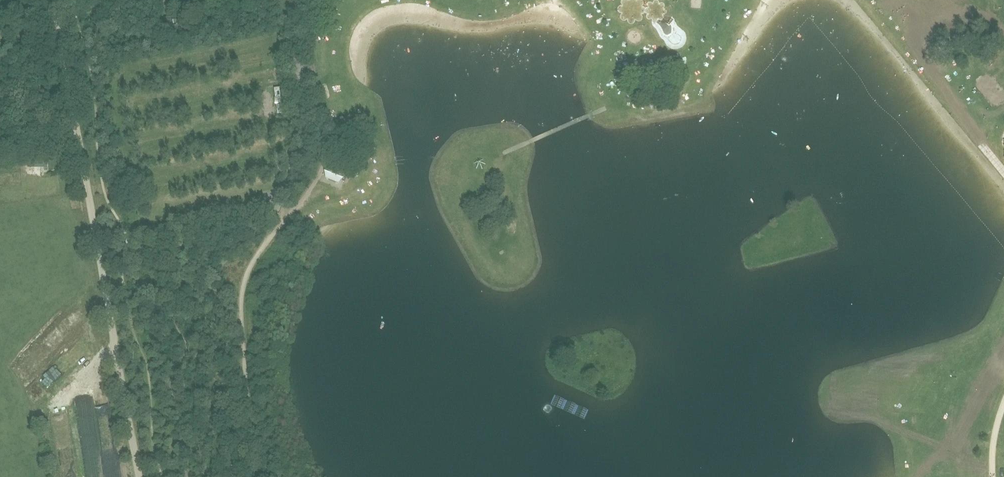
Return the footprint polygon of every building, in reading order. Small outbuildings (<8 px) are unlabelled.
[(986,78),(980,83),(996,103),(1002,98),(986,78)] [(283,85),(274,87),(275,96),(274,96),(275,103),(276,103),(277,113),(286,112),(283,85)] [(338,184),(343,173),(330,168),(326,179),(338,184)]
